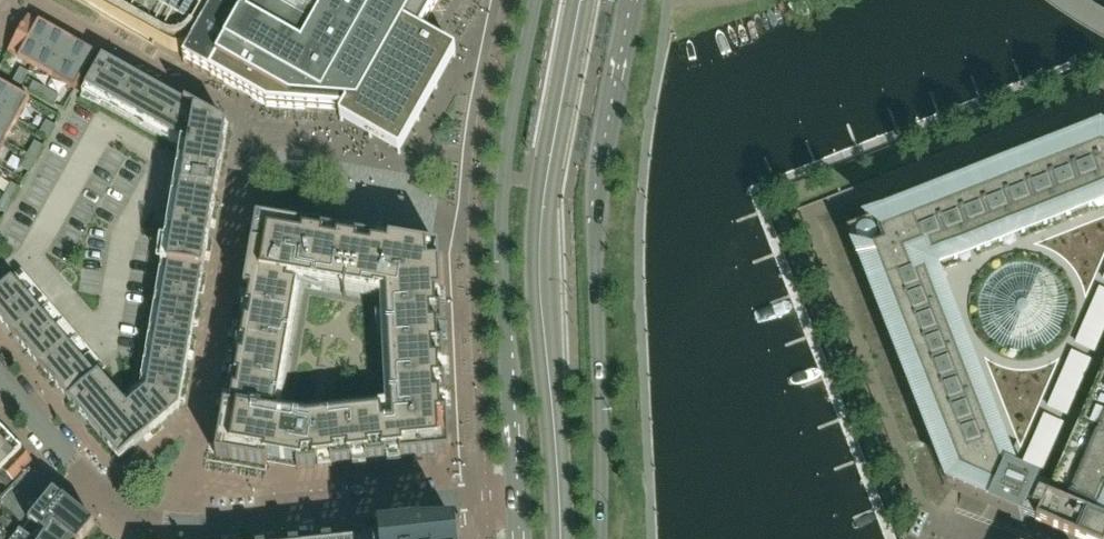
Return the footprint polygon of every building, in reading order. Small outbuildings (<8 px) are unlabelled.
[(184,62),(210,77),(253,0),(70,0),(153,46),(156,42),(170,50),(190,50),(190,51),(184,62)] [(398,155),(400,154),(401,154),(402,153),(455,58),(455,57),(456,57),(456,56),(456,55),(455,54),(454,53),(422,35),(441,0),(253,0),(210,77),(239,93),(267,109),(342,115),(340,118),(340,119),(340,120),(340,121),(340,122),(341,122),(341,123),(397,154),(398,155)] [(30,65),(51,28),(29,16),(8,53),(19,59),(30,65)] [(51,28),(30,65),(52,78),(73,41),(51,28)] [(73,41),(52,78),(75,90),(95,53),(73,41)] [(112,63),(103,57),(86,88),(104,98),(106,93),(117,99),(115,104),(133,114),(136,109),(146,116),(144,120),(189,146),(180,200),(185,201),(183,213),(178,212),(174,233),(179,234),(177,246),(172,245),(168,266),(174,267),(172,279),(166,278),(163,299),(168,300),(166,312),(161,311),(157,331),(162,332),(160,344),(155,344),(152,364),(157,365),(155,377),(149,376),(147,390),(137,398),(140,403),(131,410),(128,406),(118,415),(112,407),(121,399),(99,373),(97,374),(98,376),(69,401),(70,402),(119,459),(144,438),(161,424),(179,408),(180,403),(214,205),(221,165),(227,128),(161,90),(141,79),(132,74),(112,63)] [(13,81),(21,86),(28,73),(20,68),(13,81)] [(42,97),(47,89),(34,82),(29,90),(42,97)] [(18,121),(30,100),(0,83),(0,111),(18,121)] [(47,89),(42,97),(55,104),(59,96),(47,89)] [(6,143),(18,121),(0,111),(0,140),(6,143)] [(47,138),(55,126),(47,121),(39,134),(47,138)] [(1013,512),(1011,517),(1023,522),(1025,517),(1075,538),(1103,538),(1103,127),(1101,126),(841,228),(943,487),(951,491),(954,486),(962,490),(961,495),(988,507),(991,502),(1013,512)] [(28,154),(36,159),(43,146),(35,142),(28,154)] [(36,159),(28,154),(21,167),(28,172),(36,159)] [(4,196),(12,201),(19,188),(11,183),(4,196)] [(4,196),(0,204),(0,211),(5,214),(12,201),(4,196)] [(440,252),(257,221),(245,293),(243,305),(217,453),(216,458),(267,466),(269,461),(282,463),(298,466),(297,471),(449,455),(440,252)] [(27,296),(19,286),(21,285),(15,277),(0,290),(0,319),(27,296)] [(14,336),(43,311),(37,304),(35,306),(27,296),(0,319),(0,320),(1,321),(13,335),(14,336)] [(43,311),(14,336),(15,337),(27,351),(27,352),(55,328),(47,319),(49,317),(43,311)] [(41,367),(41,368),(71,343),(65,336),(63,338),(55,328),(27,352),(28,353),(41,367)] [(54,383),(55,384),(83,361),(75,351),(76,350),(71,343),(41,368),(42,369),(54,383)] [(69,400),(69,401),(98,376),(97,374),(93,369),(91,370),(83,361),(55,384),(56,385),(69,400)] [(2,429),(0,426),(0,470),(22,450),(16,443),(2,429)] [(1,483),(7,487),(31,462),(22,450),(0,470),(0,485),(1,483)] [(50,496),(52,495),(41,482),(30,469),(2,502),(5,505),(0,510),(0,538),(16,538),(50,496)] [(53,494),(16,538),(85,538),(95,526),(64,501),(63,502),(57,497),(53,494)] [(457,527),(345,538),(459,538),(457,527)]
